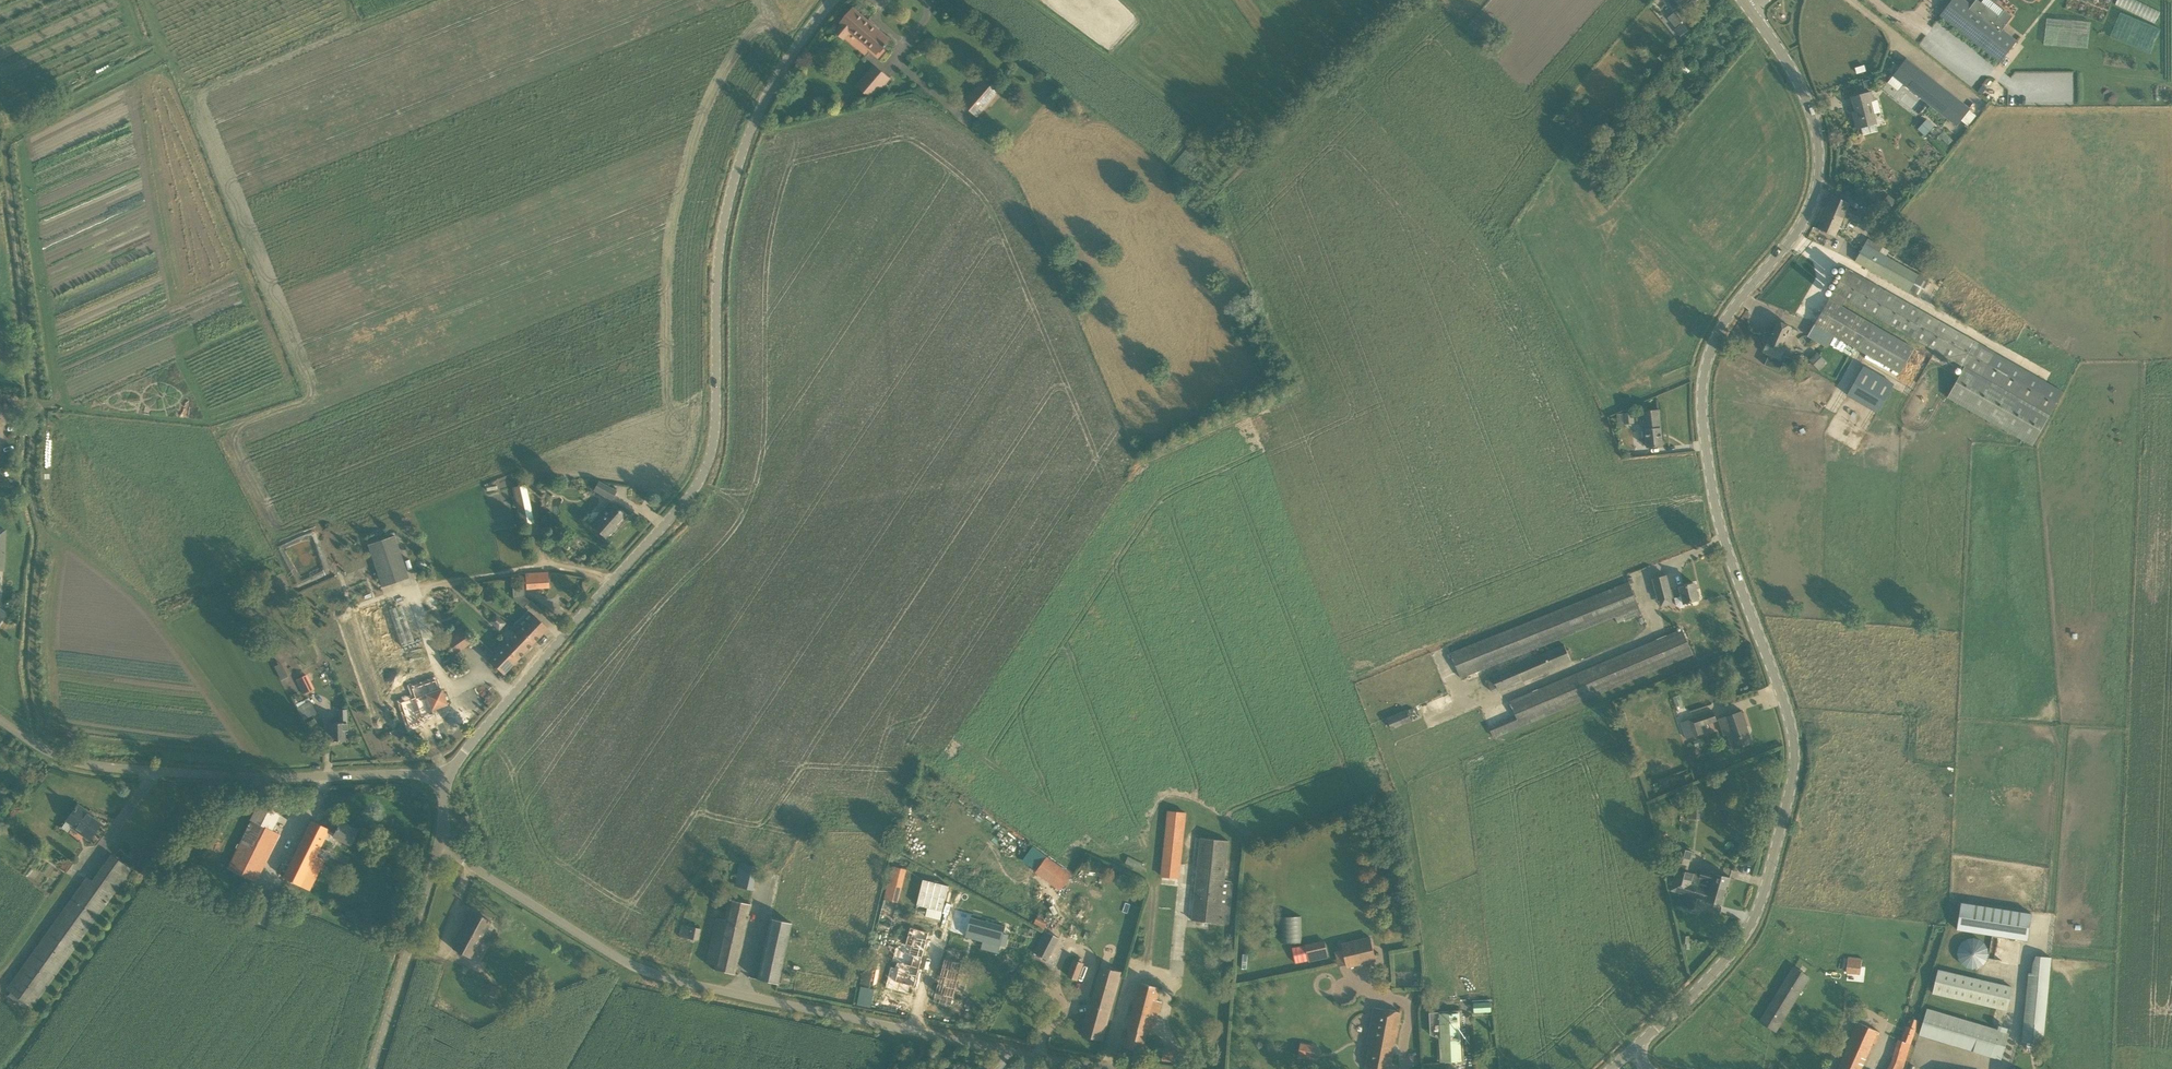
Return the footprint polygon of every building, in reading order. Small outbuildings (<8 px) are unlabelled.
[(1940,15),(2000,62),(2016,41),(1964,0),(1952,0),(1940,15)] [(2141,1),(2138,0),(2117,0),(2115,3),(2135,13),(2141,1)] [(889,39),(853,8),(841,23),(842,24),(835,32),(844,39),(850,31),(877,54),(889,39)] [(1676,26),(1682,21),(1674,12),(1668,17),(1676,26)] [(2089,40),(2091,21),(2046,17),(2046,23),(2053,24),(2052,32),(2045,31),(2044,43),(2081,46),(2082,40),(2089,40)] [(1682,23),(1674,29),(1680,37),(1688,31),(1682,23)] [(1662,51),(1657,57),(1663,62),(1668,56),(1662,51)] [(1892,75),(1893,75),(1902,83),(1957,126),(1970,108),(1906,58),(1892,75)] [(872,99),(889,78),(874,65),(857,86),(872,99)] [(975,117),(997,91),(983,80),(961,106),(975,117)] [(1871,92),(1852,97),(1856,116),(1854,116),(1857,128),(1861,127),(1863,135),(1877,131),(1875,124),(1876,123),(1870,101),(1873,100),(1871,92)] [(1926,118),(1917,129),(1925,136),(1934,125),(1926,118)] [(1888,194),(1881,204),(1889,210),(1896,201),(1888,194)] [(1833,195),(1827,208),(1836,212),(1834,218),(1841,221),(1841,222),(1846,225),(1849,217),(1859,221),(1862,214),(1847,208),(1850,203),(1833,195)] [(1836,212),(1827,208),(1818,229),(1835,236),(1841,222),(1841,221),(1834,218),(1836,212)] [(1859,253),(1881,265),(1886,256),(1889,251),(1867,239),(1864,244),(1859,253)] [(1919,275),(1886,256),(1881,265),(1859,253),(1855,261),(1909,292),(1919,275)] [(2029,372),(1850,271),(1846,269),(1828,299),(1807,335),(1827,347),(1834,335),(1900,373),(1914,349),(1841,306),(1845,299),(1964,366),(1947,398),(2032,446),(2062,391),(2029,372)] [(1919,275),(1909,292),(1920,298),(1929,281),(1919,275)] [(1769,339),(1763,352),(1769,355),(1764,365),(1779,371),(1786,356),(1782,354),(1785,346),(1780,344),(1785,335),(1787,336),(1791,327),(1778,321),(1769,339)] [(1827,362),(1817,351),(1809,359),(1819,370),(1827,362)] [(1866,365),(1849,395),(1880,413),(1898,383),(1866,365)] [(1647,447),(1662,446),(1659,409),(1643,411),(1647,447)] [(1625,424),(1634,423),(1632,412),(1624,413),(1625,424)] [(599,480),(594,490),(611,499),(617,489),(599,480)] [(521,526),(534,523),(526,484),(512,487),(521,526)] [(615,526),(624,515),(609,502),(589,524),(606,538),(616,527),(615,526)] [(5,530),(0,530),(0,584),(8,554),(3,553),(4,543),(5,530)] [(394,535),(368,544),(383,586),(409,577),(394,535)] [(548,587),(547,572),(526,574),(527,588),(548,587)] [(1684,606),(1683,603),(1698,599),(1698,597),(1699,596),(1698,592),(1696,591),(1694,583),(1679,587),(1680,587),(1670,589),(1666,575),(1653,579),(1658,600),(1671,597),(1672,598),(1674,598),(1676,605),(1680,607),(1684,606)] [(1641,613),(1639,606),(1629,582),(1451,653),(1460,678),(1615,616),(1617,622),(1641,613)] [(512,584),(513,597),(525,596),(524,583),(512,584)] [(525,596),(513,597),(523,608),(529,601),(525,596)] [(533,644),(548,628),(534,615),(519,630),(533,644)] [(452,655),(470,642),(460,626),(441,639),(452,655)] [(533,644),(519,630),(489,661),(503,674),(533,644)] [(1516,717),(1490,728),(1489,728),(1493,737),(1692,654),(1682,630),(1510,702),(1516,717)] [(1565,644),(1516,665),(1492,675),(1499,691),(1572,660),(1565,644)] [(453,661),(444,661),(444,670),(453,670),(453,661)] [(292,670),(303,693),(314,688),(307,674),(304,675),(302,671),(298,673),(296,668),(292,670)] [(414,697),(400,702),(409,727),(419,723),(418,719),(433,714),(432,710),(447,704),(442,689),(438,690),(435,680),(411,688),(414,697)] [(316,713),(310,700),(297,707),(304,720),(316,713)] [(330,723),(330,741),(345,740),(345,731),(347,731),(347,722),(346,722),(346,709),(338,709),(339,722),(330,723)] [(1387,718),(1392,728),(1412,720),(1407,709),(1387,718)] [(1713,711),(1688,720),(1681,722),(1686,739),(1703,733),(1700,726),(1717,720),(1713,711)] [(1725,717),(1730,733),(1735,748),(1752,743),(1748,733),(1747,733),(1745,728),(1747,728),(1741,711),(1725,717)] [(1625,712),(1618,714),(1621,722),(1628,720),(1625,712)] [(1682,793),(1669,799),(1672,805),(1685,800),(1682,793)] [(271,829),(282,806),(263,796),(251,820),(228,867),(256,881),(280,834),(271,829)] [(89,839),(101,824),(86,813),(87,811),(77,804),(61,827),(68,832),(72,827),(89,839)] [(1688,804),(1686,818),(1700,820),(1701,806),(1688,804)] [(1183,878),(1187,810),(1167,809),(1163,877),(1183,878)] [(462,817),(465,826),(471,824),(467,815),(462,817)] [(328,829),(312,820),(279,886),(305,899),(324,859),(315,855),(324,838),(334,844),(337,838),(350,845),(358,829),(340,821),(335,833),(328,830),(328,829)] [(1192,920),(1220,923),(1229,924),(1234,883),(1224,882),(1229,841),(1200,838),(1192,920)] [(1672,855),(1675,856),(1672,868),(1676,869),(1674,879),(1691,884),(1693,874),(1686,872),(1688,865),(1692,851),(1679,847),(1678,848),(1674,847),(1672,855)] [(803,867),(806,854),(793,851),(790,863),(803,867)] [(113,856),(103,870),(121,883),(131,869),(113,856)] [(1035,873),(1060,890),(1071,874),(1047,857),(1035,873)] [(739,861),(734,885),(752,889),(757,865),(739,861)] [(891,927),(906,869),(893,866),(879,924),(891,927)] [(1702,870),(1700,875),(1697,886),(1709,889),(1710,885),(1727,890),(1730,878),(1702,870)] [(770,918),(757,979),(777,984),(791,922),(801,880),(781,875),(771,918),(770,918)] [(87,877),(7,988),(11,991),(28,1004),(32,1007),(107,903),(112,896),(94,882),(91,880),(87,877)] [(1723,905),(1727,890),(1710,885),(1709,889),(1697,886),(1691,884),(1674,879),(1671,890),(1680,893),(1677,904),(1694,910),(1697,897),(1706,900),(1723,905)] [(923,880),(917,905),(928,907),(942,911),(949,886),(923,880)] [(716,918),(705,962),(714,964),(713,969),(734,974),(750,903),(729,899),(725,920),(716,918)] [(2031,913),(1961,902),(1957,929),(2027,940),(2031,913)] [(480,940),(490,921),(473,911),(453,949),(470,958),(471,955),(478,959),(487,943),(480,940)] [(973,916),(967,936),(1001,946),(1007,926),(973,916)] [(1033,923),(1044,929),(1048,921),(1037,916),(1033,923)] [(698,940),(700,928),(681,924),(679,936),(698,940)] [(887,979),(885,987),(894,989),(907,993),(909,985),(914,987),(915,987),(916,987),(930,932),(911,927),(906,944),(903,943),(896,948),(893,961),(898,963),(896,968),(891,966),(887,979)] [(1047,930),(1045,933),(1035,953),(1047,959),(1059,936),(1047,930)] [(1955,958),(1979,971),(1992,948),(1968,935),(1955,958)] [(1342,943),(1343,949),(1346,963),(1347,967),(1376,960),(1370,936),(1342,943)] [(1324,940),(1305,944),(1309,962),(1328,957),(1324,940)] [(982,947),(977,962),(1010,973),(1015,958),(982,947)] [(869,953),(860,986),(861,986),(869,988),(877,955),(869,953)] [(1074,958),(1067,976),(1077,980),(1083,962),(1082,961),(1083,958),(1077,956),(1076,959),(1074,958)] [(2029,974),(2022,1041),(2042,1044),(2051,957),(2036,956),(2034,975),(2029,974)] [(945,958),(934,1001),(951,1006),(955,989),(962,963),(945,958)] [(1861,973),(1862,960),(1848,958),(1847,972),(1861,973)] [(1810,977),(1794,967),(1759,1021),(1775,1032),(1810,977)] [(1083,1035),(1102,1040),(1122,972),(1103,968),(1090,1013),(1088,1013),(1082,1035),(1083,1035)] [(1938,970),(1935,983),(1932,993),(2006,1010),(2012,987),(1938,970)] [(1138,994),(1123,1047),(1141,1052),(1146,1036),(1151,1037),(1154,1028),(1158,1012),(1161,1001),(1156,1000),(1160,988),(1140,982),(1137,994),(1138,994)] [(1342,1000),(1354,1001),(1355,986),(1335,985),(1335,991),(1342,992),(1342,1000)] [(861,986),(857,1005),(871,1007),(872,1001),(868,1000),(869,994),(873,995),(875,989),(869,988),(861,986)] [(440,995),(432,1006),(446,1015),(453,1003),(440,995)] [(1472,1002),(1473,1012),(1492,1011),(1491,1001),(1472,1002)] [(1374,1007),(1373,1007),(1370,1025),(1375,1026),(1371,1046),(1367,1068),(1388,1068),(1389,1064),(1391,1064),(1393,1053),(1390,1053),(1391,1046),(1394,1046),(1396,1037),(1401,1012),(1377,1008),(1374,1007)] [(2001,1059),(2008,1034),(1927,1009),(1920,1034),(2001,1059)] [(1439,1014),(1441,1061),(1461,1060),(1459,1013),(1439,1014)] [(1907,1026),(1901,1041),(1910,1044),(1915,1029),(1918,1020),(1912,1017),(1908,1026),(1907,1026)] [(1873,1041),(1875,1042),(1880,1031),(1858,1021),(1838,1068),(1860,1068),(1873,1041)] [(1312,1058),(1314,1045),(1300,1042),(1298,1055),(1312,1058)] [(1180,1061),(1181,1049),(1165,1048),(1164,1060),(1180,1061)]
